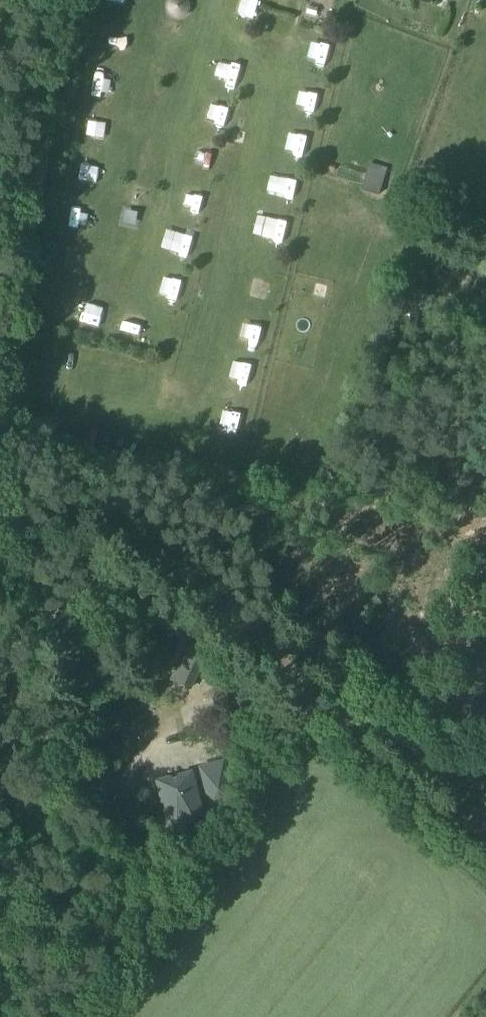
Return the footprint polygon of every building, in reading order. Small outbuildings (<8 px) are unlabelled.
[(112,6),(133,9),(135,0),(113,0),(112,6)] [(262,17),(265,4),(247,0),(244,13),(262,17)] [(107,53),(123,54),(125,31),(109,29),(107,53)] [(319,68),(331,71),(338,45),(326,42),(319,68)] [(309,118),(323,120),(326,97),(313,95),(309,118)] [(234,131),(238,112),(227,110),(224,129),(234,131)] [(302,142),(302,158),(314,158),(315,142),(302,142)] [(367,175),(363,186),(381,191),(384,180),(367,175)] [(304,209),(308,188),(291,184),(287,205),(304,209)] [(218,666),(197,685),(208,697),(229,678),(218,666)] [(197,680),(175,669),(170,680),(192,691),(197,680)] [(216,796),(223,794),(227,788),(222,768),(205,773),(210,793),(216,796)] [(169,817),(193,812),(192,808),(197,807),(190,776),(161,783),(169,817)]
